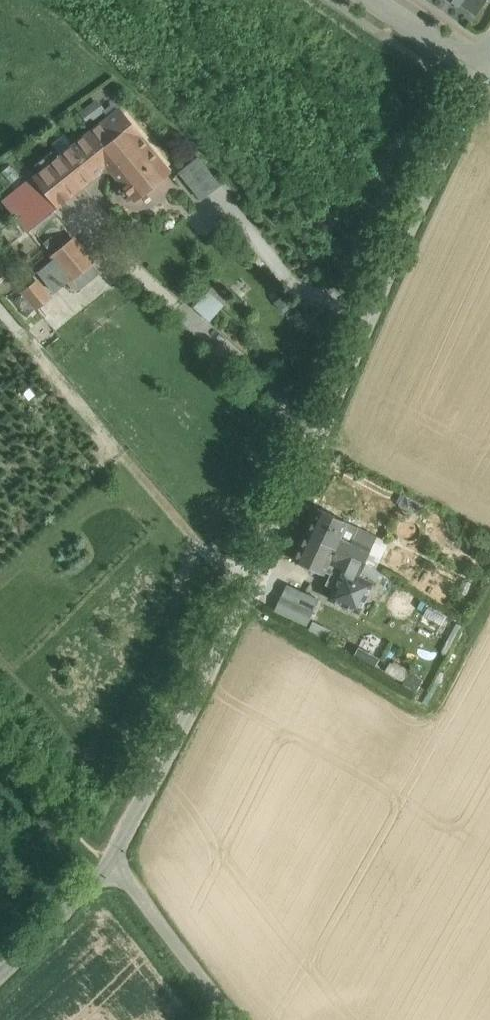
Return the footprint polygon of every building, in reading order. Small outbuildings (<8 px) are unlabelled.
[(477,17),(488,0),(451,0),(477,17)] [(117,108),(33,175),(57,205),(71,194),(84,185),(83,184),(103,168),(108,165),(96,150),(130,123),(117,108)] [(168,169),(130,123),(96,150),(108,165),(103,168),(108,174),(112,170),(115,174),(116,176),(117,175),(134,196),(134,197),(135,198),(169,170),(168,169)] [(199,153),(179,169),(203,198),(222,182),(199,153)] [(57,205),(33,175),(4,199),(28,229),(57,205)] [(73,238),(52,254),(72,278),(92,262),(73,238)] [(45,299),(53,293),(42,275),(33,281),(45,299)] [(36,308),(46,300),(31,282),(21,289),(36,308)] [(210,318),(225,303),(210,288),(195,303),(210,318)] [(347,521),(318,508),(305,533),(351,555),(364,561),(376,537),(363,531),(362,533),(346,526),(347,524),(346,524),(347,521)] [(351,555),(305,533),(293,559),(323,573),(330,557),(341,562),(339,567),(344,569),(351,555)] [(344,569),(338,582),(363,594),(368,584),(356,579),(361,568),(364,561),(351,555),(344,569)] [(384,573),(364,561),(361,568),(370,573),(369,575),(379,581),(384,573)] [(285,581),(274,609),(308,623),(320,595),(285,581)] [(363,594),(338,582),(331,597),(357,609),(363,594)]
